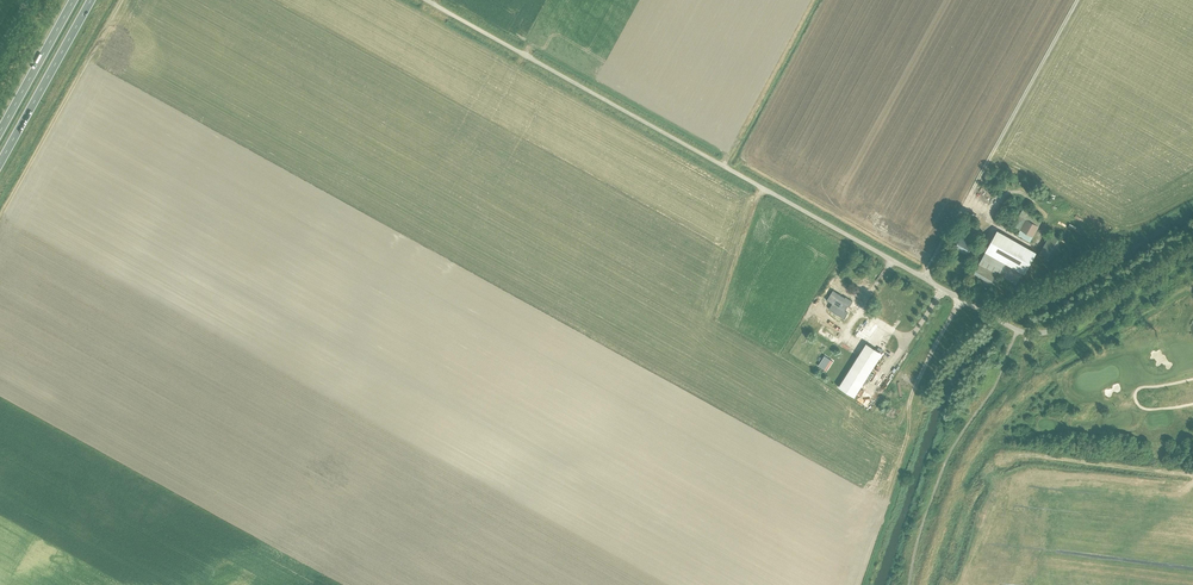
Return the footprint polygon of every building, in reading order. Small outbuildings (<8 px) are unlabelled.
[(1014,226),(1019,229),(1016,234),(1030,242),(1043,220),(1023,209),(1014,226)] [(1036,252),(998,231),(994,238),(986,252),(1022,272),(1023,272),(1024,273),(1036,252)] [(1039,254),(1055,263),(1067,242),(1051,233),(1039,254)] [(955,248),(967,255),(973,245),(958,236),(956,239),(959,241),(955,248)] [(993,288),(1000,275),(1015,284),(1022,272),(986,252),(979,264),(972,277),(993,288)] [(831,307),(830,309),(844,319),(848,312),(845,311),(848,307),(849,307),(852,302),(845,298),(836,293),(835,295),(831,302),(832,302),(830,306),(831,307)] [(865,329),(873,333),(876,327),(868,323),(865,329)] [(883,353),(867,343),(839,387),(855,397),(883,353)]
